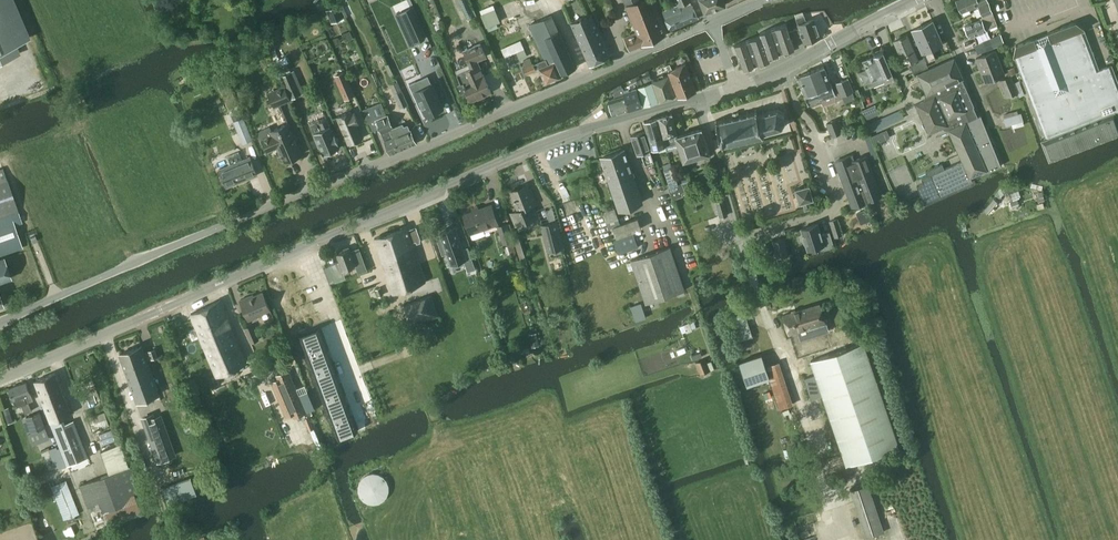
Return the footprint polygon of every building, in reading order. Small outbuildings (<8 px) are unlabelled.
[(19,53),(15,43),(27,38),(11,0),(0,0),(0,61),(19,53)] [(626,5),(637,32),(624,37),(629,50),(665,35),(651,0),(637,0),(626,5)] [(664,12),(671,30),(698,18),(690,1),(691,1),(690,0),(677,0),(679,6),(664,12)] [(724,0),(700,0),(704,12),(726,4),(724,0)] [(993,11),(988,0),(956,0),(961,12),(978,5),(982,16),(993,11)] [(338,4),(327,9),(332,21),(343,17),(340,10),(338,4)] [(350,4),(343,7),(347,19),(355,15),(350,4)] [(424,38),(411,8),(396,14),(410,44),(424,38)] [(986,29),(998,24),(993,12),(981,17),(982,19),(965,25),(970,37),(986,30),(986,29)] [(590,65),(610,56),(591,13),(571,22),(590,65)] [(552,15),(529,25),(544,60),(546,59),(547,63),(556,60),(562,73),(575,67),(559,30),(552,15)] [(803,16),(796,18),(799,28),(802,35),(804,42),(805,42),(820,37),(817,29),(820,28),(817,20),(814,20),(814,18),(805,21),(803,16)] [(932,47),(943,42),(933,20),(912,29),(927,62),(936,57),(932,47)] [(1111,64),(1098,69),(1083,30),(1084,29),(1084,28),(1076,22),(1047,32),(1048,34),(1034,39),(1033,38),(1015,45),(1013,55),(1014,56),(1015,56),(1046,137),(1041,139),(1049,160),(1117,133),(1117,83),(1111,64)] [(786,23),(760,32),(761,35),(769,57),(794,48),(791,39),(788,31),(786,23)] [(802,35),(799,28),(788,31),(791,39),(802,35)] [(895,38),(894,39),(901,55),(908,52),(912,60),(918,57),(907,33),(901,35),(900,35),(896,37),(895,38)] [(990,39),(983,42),(987,50),(993,47),(1005,42),(1001,34),(990,38),(990,39)] [(761,35),(735,44),(744,69),(770,60),(769,57),(761,35)] [(521,40),(501,48),(505,57),(516,52),(524,49),(521,40)] [(256,45),(260,54),(270,49),(266,41),(256,45)] [(470,64),(455,70),(457,74),(461,83),(456,86),(460,94),(467,91),(471,101),(491,92),(477,60),(486,56),(481,43),(464,50),(470,64)] [(874,85),(894,77),(883,50),(874,54),(875,55),(863,60),(867,69),(861,71),(866,83),(872,80),(874,85)] [(995,50),(976,57),(985,81),(1005,74),(995,50)] [(530,57),(523,60),(526,67),(523,68),(526,74),(536,70),(540,68),(546,83),(561,77),(554,61),(548,64),(547,63),(546,59),(544,60),(537,63),(534,64),(533,63),(530,57)] [(910,65),(913,71),(922,67),(922,69),(928,66),(924,57),(918,60),(918,61),(910,65)] [(929,97),(916,103),(923,119),(926,124),(929,133),(947,125),(963,160),(944,168),(942,163),(926,170),(928,175),(922,178),(924,182),(917,186),(921,196),(923,200),(924,202),(936,197),(941,195),(972,181),(970,176),(986,169),(987,171),(1001,165),(980,114),(978,116),(973,106),(974,105),(954,57),(946,61),(937,65),(918,73),(918,74),(929,97)] [(669,64),(667,65),(676,89),(678,95),(679,96),(696,90),(685,63),(682,64),(672,69),(669,64)] [(824,65),(808,71),(818,96),(820,100),(835,93),(824,65)] [(288,66),(279,70),(282,76),(287,73),(291,72),(288,66)] [(1007,70),(1009,76),(1016,73),(1014,67),(1007,70)] [(818,96),(808,71),(797,76),(807,101),(818,96)] [(343,100),(352,96),(342,72),(335,75),(338,83),(336,84),(343,100)] [(292,98),(297,96),(287,73),(282,76),(292,98)] [(650,74),(636,80),(639,86),(644,104),(659,100),(653,81),(650,74)] [(669,74),(653,81),(659,100),(677,95),(678,95),(676,89),(675,89),(669,74)] [(1007,97),(1018,92),(1011,75),(1000,80),(1007,97)] [(848,77),(835,83),(841,96),(853,91),(848,78),(848,77)] [(639,86),(636,80),(630,84),(632,88),(624,90),(630,108),(642,104),(637,87),(639,86)] [(291,100),(284,85),(267,93),(274,108),(291,100)] [(630,108),(624,90),(623,87),(614,92),(615,98),(609,100),(613,113),(630,108)] [(420,89),(412,91),(420,111),(424,109),(428,119),(444,112),(435,88),(422,94),(420,89)] [(408,104),(402,90),(394,94),(400,107),(408,104)] [(381,102),(363,109),(372,131),(379,128),(385,141),(384,141),(390,154),(398,150),(393,137),(389,129),(394,127),(388,115),(387,115),(381,102)] [(875,105),(862,110),(866,120),(879,114),(875,105)] [(754,109),(755,110),(749,112),(748,110),(746,111),(747,112),(741,114),(740,113),(738,113),(739,115),(738,115),(738,112),(733,114),(734,116),(733,116),(732,115),(731,115),(731,117),(725,118),(725,117),(723,117),(724,119),(717,120),(716,119),(715,119),(717,127),(715,127),(716,129),(717,129),(720,139),(718,139),(719,141),(721,140),(723,147),(724,147),(724,145),(731,143),(731,145),(733,145),(732,143),(738,141),(738,143),(740,143),(740,141),(746,139),(746,141),(748,141),(747,139),(753,137),(754,139),(756,139),(755,137),(762,135),(762,137),(764,137),(763,132),(768,130),(768,132),(770,131),(769,130),(774,128),(775,130),(777,129),(776,128),(781,126),(783,127),(784,126),(783,125),(785,120),(787,120),(787,118),(785,118),(784,113),(785,113),(785,111),(783,111),(779,109),(779,107),(778,106),(776,108),(771,110),(771,108),(769,108),(769,110),(764,112),(764,110),(762,110),(763,112),(758,113),(756,108),(754,109)] [(900,110),(867,124),(870,131),(903,117),(900,110)] [(233,121),(243,144),(254,139),(242,111),(231,116),(234,121),(233,121)] [(359,123),(354,112),(352,113),(351,111),(337,117),(349,144),(363,137),(357,124),(359,123)] [(1005,118),(1007,125),(1023,120),(1021,113),(1005,118)] [(672,144),(678,142),(676,136),(678,135),(672,114),(659,117),(666,145),(667,150),(673,149),(672,144)] [(659,117),(644,121),(652,149),(658,148),(666,145),(659,117)] [(340,148),(338,143),(339,143),(335,134),(334,135),(330,125),(329,126),(327,119),(320,122),(323,129),(315,132),(318,139),(316,140),(320,148),(321,147),(324,154),(340,148)] [(831,136),(842,132),(837,120),(827,123),(831,136)] [(271,131),(269,126),(259,131),(268,151),(277,147),(284,162),(302,154),(289,123),(271,131)] [(403,123),(394,127),(389,129),(393,137),(398,150),(416,143),(411,130),(408,124),(404,126),(403,123)] [(676,136),(678,142),(684,160),(709,153),(702,128),(678,135),(676,136)] [(887,129),(871,135),(874,143),(890,137),(887,129)] [(644,132),(631,136),(637,155),(641,153),(645,164),(653,161),(649,151),(650,150),(644,132)] [(624,148),(600,157),(601,159),(611,187),(619,210),(643,202),(625,151),(624,148)] [(243,159),(239,151),(226,157),(229,165),(219,169),(227,187),(258,175),(250,156),(243,159)] [(835,161),(839,173),(852,207),(881,196),(866,156),(854,160),(852,154),(835,161)] [(672,167),(665,169),(670,186),(678,184),(675,172),(674,172),(672,167)] [(12,279),(3,254),(22,248),(15,226),(22,224),(6,177),(0,179),(0,283),(12,279)] [(670,186),(668,187),(672,199),(683,196),(682,193),(684,192),(682,183),(678,184),(670,186)] [(813,199),(809,184),(795,188),(799,203),(802,202),(804,209),(812,207),(810,199),(813,199)] [(526,185),(521,187),(512,191),(519,210),(512,213),(516,224),(537,216),(533,204),(526,185)] [(720,217),(727,215),(723,200),(716,202),(720,217)] [(471,233),(498,224),(491,205),(464,214),(471,233)] [(626,233),(641,228),(638,218),(620,224),(615,208),(603,212),(608,228),(613,227),(617,239),(614,240),(619,254),(638,247),(633,234),(627,236),(626,233)] [(870,217),(867,208),(856,213),(859,221),(870,217)] [(834,236),(842,234),(837,218),(830,221),(834,236)] [(548,251),(563,247),(556,221),(541,225),(548,251)] [(802,233),(801,234),(802,239),(803,242),(805,241),(808,250),(824,245),(825,249),(834,246),(834,245),(829,231),(822,234),(818,223),(801,228),(802,233)] [(504,243),(512,241),(506,224),(498,226),(504,243)] [(413,242),(421,239),(417,227),(408,230),(407,227),(374,238),(393,293),(426,282),(413,242)] [(440,235),(436,236),(443,254),(447,253),(451,263),(464,259),(468,271),(475,268),(468,247),(463,248),(456,227),(440,233),(440,235)] [(777,257),(788,255),(784,238),(773,241),(777,257)] [(766,251),(772,249),(769,240),(763,242),(764,247),(766,251)] [(763,244),(763,242),(757,244),(760,253),(766,251),(764,247),(763,244)] [(340,261),(328,265),(328,266),(334,281),(334,282),(346,278),(344,273),(350,272),(348,267),(355,265),(358,273),(367,270),(359,247),(351,250),(350,248),(337,253),(340,261)] [(646,303),(685,290),(670,247),(631,260),(646,303)] [(334,281),(328,266),(322,268),(328,284),(334,281)] [(840,277),(831,280),(834,289),(843,285),(840,277)] [(381,287),(376,290),(379,297),(384,295),(381,287)] [(262,313),(270,309),(262,292),(249,298),(248,296),(240,300),(248,320),(263,314),(262,313)] [(419,323),(438,316),(439,316),(432,296),(406,304),(413,325),(419,323)] [(217,376),(247,363),(220,301),(190,313),(217,376)] [(789,334),(826,322),(819,303),(783,315),(789,334)] [(645,318),(640,304),(631,307),(636,321),(645,318)] [(733,342),(752,336),(745,312),(726,317),(733,342)] [(251,342),(259,339),(252,325),(245,328),(251,342)] [(318,328),(300,336),(339,438),(357,430),(318,328)] [(863,341),(810,358),(845,463),(898,445),(863,341)] [(119,354),(124,366),(147,358),(142,346),(119,354)] [(155,348),(148,351),(150,356),(150,357),(151,359),(159,356),(155,348)] [(761,354),(739,361),(747,386),(769,378),(765,366),(761,354)] [(147,358),(124,366),(137,402),(159,394),(147,358)] [(707,363),(705,358),(695,362),(700,374),(714,369),(711,361),(707,363)] [(793,405),(779,361),(765,366),(769,378),(780,409),(793,405)] [(294,418),(307,413),(288,369),(276,374),(278,378),(271,381),(286,417),(293,414),(294,418)] [(55,373),(35,381),(51,421),(50,422),(54,433),(59,445),(58,446),(50,449),(57,469),(88,457),(55,373)] [(16,406),(22,404),(25,413),(32,410),(28,401),(33,399),(26,381),(9,388),(16,406)] [(87,396),(93,394),(96,401),(101,400),(95,386),(91,388),(85,391),(87,396)] [(193,405),(191,397),(182,399),(185,407),(193,405)] [(2,409),(4,416),(11,414),(9,407),(2,409)] [(40,412),(26,417),(31,431),(45,426),(40,412)] [(154,413),(141,417),(157,463),(177,455),(162,414),(155,416),(154,413)] [(110,474),(131,467),(122,443),(102,450),(105,457),(104,458),(110,474)] [(110,474),(80,485),(87,505),(89,510),(101,506),(109,526),(142,514),(134,492),(140,492),(131,467),(110,474)] [(64,481),(52,486),(65,519),(81,513),(73,492),(69,494),(64,481)] [(868,537),(885,531),(869,485),(852,490),(868,537)] [(96,510),(89,512),(99,537),(105,535),(96,510)]
